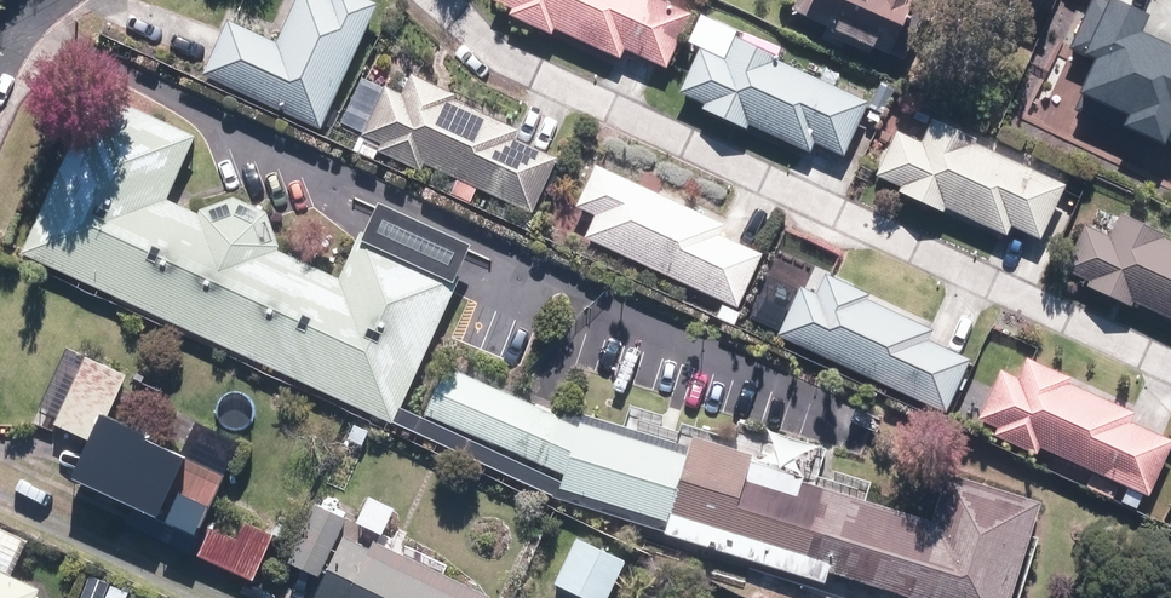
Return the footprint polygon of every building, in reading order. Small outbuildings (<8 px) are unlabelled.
[(225,23),(202,71),(320,125),(375,7),(359,0),(337,0),(335,4),(325,0),(300,0),(279,47),(225,23)] [(659,0),(496,0),(617,55),(621,46),(665,66),(689,14),(659,0)] [(791,9),(888,51),(911,0),(795,0),(791,9)] [(868,101),(734,39),(724,61),(702,51),(683,93),(805,149),(811,136),(844,151),(868,101)] [(386,90),(366,133),(382,140),(380,143),(418,160),(420,157),(530,207),(553,159),(508,138),(512,129),(408,82),(401,97),(386,90)] [(107,96),(34,245),(401,421),(473,271),(366,220),(338,278),(180,202),(197,167),(208,144),(107,96)] [(1065,183),(932,123),(921,146),(898,136),(880,175),(999,229),(1003,221),(1039,237),(1065,183)] [(597,211),(587,233),(737,302),(759,255),(711,233),(715,224),(594,168),(578,202),(597,211)] [(1119,220),(1108,242),(1085,232),(1069,267),(1170,313),(1170,244),(1119,220)] [(928,333),(821,285),(815,299),(799,292),(779,334),(947,411),(969,363),(923,342),(928,333)] [(108,434),(90,468),(202,525),(229,474),(111,412),(127,381),(94,364),(69,413),(108,434)] [(1129,411),(1025,364),(1017,381),(1001,374),(981,417),(1147,493),(1170,443),(1124,422),(1129,411)] [(443,366),(423,411),(564,475),(562,482),(923,597),(1006,597),(1036,506),(944,476),(930,522),(745,463),(747,457),(690,439),(685,454),(582,421),(580,427),(443,366)] [(343,518),(315,504),(286,563),(314,576),(343,518)] [(314,597),(316,597),(485,597),(374,543),(370,552),(343,539),(314,597)] [(576,539),(555,583),(587,597),(603,597),(621,560),(576,539)] [(0,564),(0,597),(46,597),(51,586),(0,564)]
